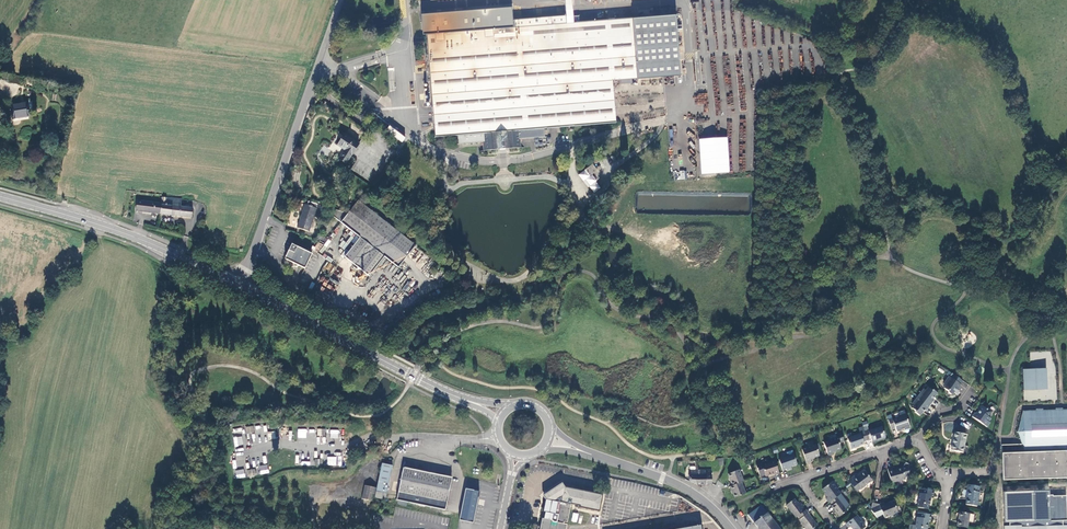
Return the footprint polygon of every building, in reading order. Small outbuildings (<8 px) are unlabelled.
[(617,124),(613,79),(681,74),(676,12),(580,19),(580,14),(574,14),(575,20),(566,21),(566,14),(490,20),(491,27),(424,32),(433,139),(454,137),(455,145),(481,143),(481,152),(520,149),(519,140),(533,139),(533,131),(544,130),(617,124)] [(23,86),(24,78),(10,76),(8,83),(23,86)] [(29,115),(26,103),(11,106),(13,119),(29,115)] [(386,130),(402,142),(406,137),(389,125),(386,130)] [(544,138),(544,130),(533,131),(533,139),(544,138)] [(345,153),(339,161),(345,165),(360,145),(346,135),(340,143),(348,149),(345,153)] [(699,138),(701,174),(730,173),(728,137),(699,138)] [(348,149),(340,143),(337,147),(345,153),(348,149)] [(380,178),(355,162),(347,173),(368,187),(374,186),(380,178)] [(589,176),(585,170),(578,175),(582,181),(585,179),(590,186),(589,186),(594,193),(600,188),(596,181),(597,180),(592,174),(589,176)] [(651,197),(651,193),(640,192),(639,208),(648,209),(649,200),(653,201),(653,200),(657,200),(657,197),(651,197)] [(661,195),(661,208),(700,208),(700,192),(654,192),(654,195),(661,195)] [(159,204),(158,214),(191,218),(192,209),(180,208),(180,200),(160,198),(159,204)] [(135,211),(158,214),(159,204),(136,201),(135,211)] [(303,206),(298,222),(310,226),(316,208),(332,214),(331,217),(341,225),(350,214),(343,214),(306,202),(305,207),(303,206)] [(359,204),(350,214),(381,239),(389,228),(360,205),(359,204)] [(323,215),(320,213),(315,219),(318,221),(323,215)] [(381,239),(350,214),(341,225),(360,240),(372,250),(381,239)] [(308,234),(310,226),(298,222),(296,231),(308,234)] [(414,249),(389,228),(381,239),(372,250),(385,260),(397,270),(414,249)] [(372,250),(360,240),(344,260),(357,270),(372,250)] [(313,253),(317,255),(323,247),(317,244),(314,250),(311,248),(310,251),(313,253)] [(304,271),(313,253),(310,251),(308,254),(290,246),(283,261),(293,266),(294,270),(298,269),(304,271)] [(369,280),(385,260),(372,250),(357,270),(369,280)] [(325,253),(322,256),(331,263),(333,260),(325,253)] [(446,265),(436,257),(425,270),(435,278),(446,265)] [(1047,368),(1023,369),(1024,390),(1048,389),(1047,368)] [(961,385),(949,377),(944,384),(946,386),(944,389),(949,392),(949,393),(951,395),(953,395),(956,390),(957,391),(961,385)] [(931,391),(928,388),(926,391),(924,390),(913,404),(915,406),(912,409),(916,411),(916,413),(920,416),(925,410),(926,411),(934,401),(933,400),(938,394),(933,390),(931,391)] [(989,417),(993,412),(988,409),(987,410),(983,407),(981,407),(979,410),(979,412),(979,413),(975,414),(972,417),(987,428),(990,423),(989,422),(991,419),(989,417)] [(1062,412),(1062,409),(1054,409),(1055,412),(1043,413),(1042,410),(1035,410),(1036,413),(1022,413),(1017,433),(1021,444),(1001,445),(1003,480),(1066,477),(1066,411),(1062,412)] [(893,420),(893,419),(889,420),(892,429),(895,428),(896,429),(904,427),(904,428),(910,426),(906,416),(893,420)] [(865,432),(868,441),(871,439),(872,441),(880,438),(880,439),(886,437),(882,427),(870,431),(869,430),(865,432)] [(297,437),(306,438),(307,429),(298,428),(297,437)] [(330,430),(330,438),(338,438),(339,430),(330,430)] [(864,442),(868,441),(865,432),(864,431),(864,430),(859,432),(860,434),(854,437),(853,434),(851,433),(848,434),(847,436),(852,449),(857,447),(857,446),(864,444),(864,442)] [(840,443),(844,441),(841,432),(836,434),(838,438),(824,443),(829,456),(834,455),(833,452),(842,449),(840,443)] [(962,454),(966,436),(956,433),(952,451),(962,454)] [(242,436),(233,437),(234,446),(243,445),(242,436)] [(820,456),(816,445),(802,450),(807,463),(811,462),(810,459),(820,456)] [(798,464),(795,454),(779,460),(783,471),(787,469),(787,471),(792,469),(791,466),(798,464)] [(342,457),(327,456),(327,465),(341,466),(342,457)] [(775,475),(779,473),(775,461),(762,465),(762,463),(756,465),(760,477),(766,475),(766,476),(774,473),(775,475)] [(393,465),(382,463),(377,488),(376,491),(387,493),(393,465)] [(260,474),(268,474),(268,465),(260,465),(260,474)] [(403,467),(398,492),(397,499),(445,510),(447,502),(452,477),(403,467)] [(893,471),(893,468),(888,469),(892,483),(906,479),(903,468),(893,471)] [(235,470),(236,478),(245,478),(244,469),(235,470)] [(697,484),(697,485),(707,485),(707,484),(712,484),(711,470),(696,471),(697,484)] [(732,490),(735,498),(746,494),(742,482),(744,481),(739,470),(729,474),(732,481),(731,482),(732,485),(730,486),(731,490),(732,490)] [(854,477),(849,481),(852,485),(857,492),(861,489),(873,480),(866,472),(858,477),(856,475),(854,477)] [(545,498),(544,503),(549,499),(549,498),(549,496),(549,495),(549,494),(550,493),(551,491),(552,490),(553,489),(554,489),(555,488),(556,488),(557,488),(558,488),(559,488),(560,488),(561,489),(562,489),(563,490),(568,486),(564,485),(561,481),(542,494),(545,498)] [(826,499),(829,503),(830,502),(838,496),(841,494),(832,482),(823,489),(828,497),(826,499)] [(362,499),(374,501),(376,491),(377,488),(365,485),(362,499)] [(967,489),(968,490),(966,505),(977,507),(979,492),(980,487),(974,486),(969,485),(968,486),(967,489)] [(544,503),(542,510),(544,511),(543,518),(542,518),(540,526),(538,525),(537,525),(537,528),(540,528),(564,528),(565,523),(562,523),(563,520),(566,521),(570,503),(571,503),(572,501),(574,502),(574,504),(579,505),(578,506),(598,510),(600,504),(599,503),(599,501),(601,500),(602,493),(568,486),(563,490),(562,489),(561,489),(560,488),(559,488),(558,488),(557,488),(556,488),(555,488),(554,489),(553,489),(552,490),(551,491),(550,493),(549,494),(549,495),(549,496),(549,498),(549,499),(544,503)] [(465,488),(459,520),(473,523),(479,491),(465,488)] [(918,508),(929,510),(930,504),(931,496),(934,496),(934,491),(921,488),(918,508)] [(1004,492),(1005,528),(1066,528),(1066,522),(1066,496),(1053,496),(1053,495),(1048,495),(1048,491),(1004,492)] [(841,500),(838,496),(830,502),(833,506),(832,507),(840,517),(847,511),(840,501),(841,500)] [(797,517),(805,510),(803,507),(804,507),(801,503),(799,504),(795,499),(786,506),(796,518),(797,517)] [(885,505),(884,503),(879,505),(872,503),(871,510),(877,518),(880,515),(884,514),(885,518),(899,512),(894,501),(885,505)] [(806,510),(805,510),(797,517),(800,520),(799,520),(806,528),(814,528),(818,526),(808,513),(809,513),(806,510)] [(960,512),(958,526),(968,528),(970,514),(960,512)] [(767,513),(754,523),(758,528),(779,528),(767,513)] [(927,528),(929,520),(931,520),(932,515),(918,513),(916,526),(911,525),(910,528),(927,528)] [(857,516),(847,524),(850,528),(851,527),(853,528),(864,528),(866,527),(857,516)]
